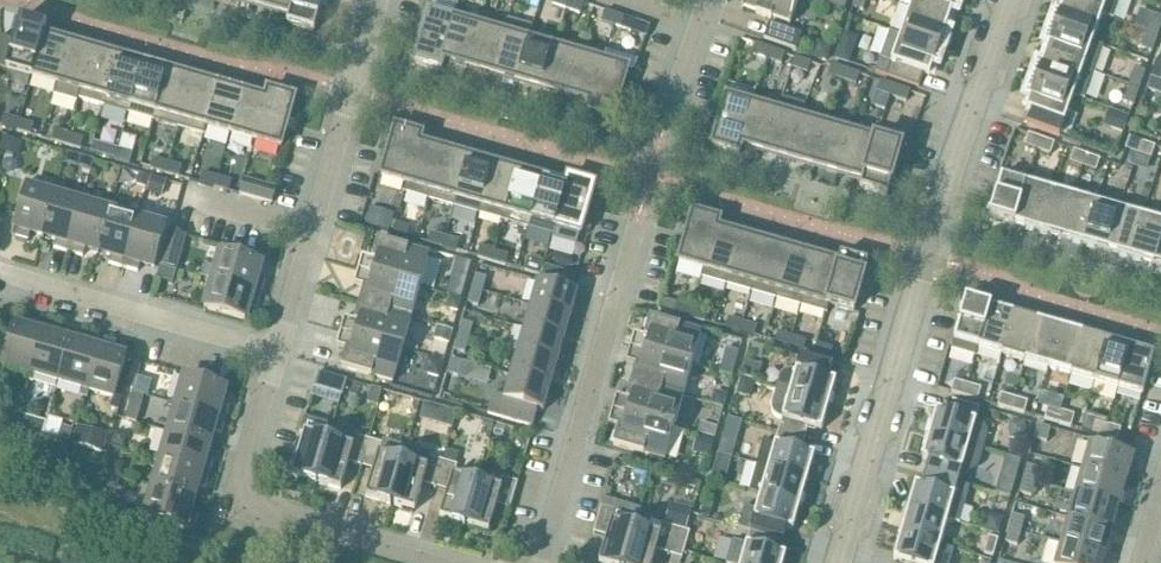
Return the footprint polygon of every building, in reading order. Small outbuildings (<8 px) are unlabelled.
[(240,3),(265,10),(268,0),(241,0),(240,3)] [(265,10),(288,17),(290,17),(295,0),(268,0),(265,10)] [(288,17),(286,25),(313,33),(323,0),(295,0),(290,17),(288,17)] [(566,10),(569,0),(568,0),(554,0),(552,5),(566,10)] [(569,0),(566,10),(580,15),(583,5),(569,0)] [(798,0),(741,0),(744,1),(741,9),(743,10),(743,8),(755,13),(755,14),(771,20),(771,18),(788,24),(787,26),(789,26),(798,0)] [(827,6),(843,12),(847,0),(829,0),(827,6)] [(852,8),(864,13),(869,0),(855,0),(852,8)] [(910,9),(948,23),(951,13),(956,15),(961,0),(913,0),(910,9)] [(1102,16),(1113,20),(1120,0),(1064,0),(1063,3),(1102,16)] [(441,60),(442,60),(454,20),(458,8),(440,3),(435,5),(432,16),(430,15),(417,62),(439,68),(441,60)] [(1055,11),(1049,28),(1092,44),(1102,16),(1063,3),(1060,12),(1055,11)] [(454,20),(442,60),(467,67),(478,29),(456,23),(460,9),(458,8),(454,20)] [(910,9),(900,36),(943,51),(949,34),(945,33),(948,23),(910,9)] [(600,22),(614,27),(618,17),(604,12),(600,22)] [(478,29),(467,67),(491,74),(503,36),(506,23),(482,16),(478,29)] [(1147,33),(1157,36),(1160,24),(1160,19),(1153,16),(1147,33)] [(614,27),(630,32),(646,39),(648,33),(650,29),(633,23),(618,17),(614,27)] [(19,21),(7,65),(5,71),(32,79),(44,37),(46,37),(48,29),(19,21)] [(769,24),(763,40),(795,52),(801,36),(769,24)] [(1047,47),(1044,57),(1095,75),(1105,48),(1092,44),(1049,28),(1043,45),(1047,47)] [(1142,50),(1151,54),(1157,36),(1147,33),(1142,50)] [(503,36),(491,74),(516,81),(527,43),(503,36)] [(943,51),(900,36),(885,77),(918,89),(923,76),(929,77),(932,67),(937,68),(943,51)] [(44,37),(32,79),(56,86),(68,43),(46,37),(44,37)] [(816,42),(811,57),(823,61),(825,62),(831,47),(816,42)] [(56,86),(79,92),(80,92),(81,92),(93,50),(68,43),(56,86)] [(527,43),(516,81),(541,88),(552,50),(527,43)] [(751,55),(767,60),(770,51),(755,45),(751,55)] [(839,46),(834,59),(848,64),(853,51),(839,46)] [(81,92),(80,92),(77,100),(103,108),(118,58),(93,50),(81,92)] [(552,50),(541,88),(565,95),(576,57),(552,50)] [(770,51),(767,60),(781,65),(784,56),(770,51)] [(576,57),(565,95),(590,102),(601,64),(576,57)] [(1036,65),(1030,82),(1073,97),(1085,102),(1095,75),(1044,57),(1041,66),(1036,65)] [(118,58),(103,108),(128,114),(142,65),(118,58)] [(806,74),(810,65),(794,59),(791,69),(806,74)] [(1151,79),(1160,82),(1160,64),(1157,62),(1151,79)] [(601,64),(590,102),(592,102),(590,111),(611,117),(625,70),(601,64)] [(142,65),(128,114),(153,122),(167,72),(142,65)] [(827,76),(842,81),(844,73),(845,71),(831,66),(827,76)] [(1135,69),(1129,87),(1138,90),(1144,72),(1135,69)] [(844,73),(842,81),(855,86),(859,76),(845,71),(844,73)] [(167,72),(153,122),(178,129),(192,79),(167,72)] [(192,79),(178,129),(205,136),(207,129),(205,128),(217,86),(192,79)] [(1147,91),(1159,95),(1160,89),(1160,83),(1152,80),(1147,91)] [(1031,113),(1026,127),(1059,138),(1073,97),(1030,82),(1024,99),(1028,101),(1025,111),(1031,113)] [(876,93),(890,97),(893,88),(879,83),(876,93)] [(739,155),(741,147),(740,147),(751,105),(755,92),(730,85),(726,98),(725,98),(711,147),(739,155)] [(205,128),(207,129),(229,135),(242,93),(217,86),(205,128)] [(1123,104),(1132,107),(1138,90),(1129,87),(1123,104)] [(893,88),(890,97),(906,103),(909,93),(893,88)] [(255,142),(254,142),(281,150),(295,100),(267,91),(264,99),(266,100),(255,142)] [(242,93),(229,135),(254,142),(255,142),(266,100),(264,99),(264,100),(242,93)] [(740,147),(741,147),(764,154),(764,153),(776,113),(751,105),(740,147)] [(1108,110),(1102,126),(1123,134),(1128,117),(1108,110)] [(764,153),(789,161),(801,120),(776,113),(764,153)] [(0,128),(0,129),(16,133),(19,121),(3,117),(0,128)] [(801,120),(789,161),(814,168),(825,127),(801,120)] [(19,121),(16,133),(31,138),(35,126),(19,121)] [(825,127),(814,168),(838,175),(850,134),(825,127)] [(384,176),(407,183),(417,145),(418,145),(421,135),(398,128),(384,176)] [(51,143),(65,147),(69,135),(54,131),(51,143)] [(850,134),(838,175),(861,182),(863,182),(875,141),(850,134)] [(69,135),(65,147),(80,151),(84,140),(69,135)] [(1024,147),(1037,151),(1041,140),(1028,135),(1024,147)] [(0,146),(0,153),(18,158),(23,143),(2,137),(0,146)] [(1128,139),(1124,150),(1137,155),(1142,143),(1128,139)] [(1041,140),(1037,151),(1050,156),(1054,144),(1041,140)] [(863,182),(861,182),(859,190),(886,198),(901,148),(875,141),(863,182)] [(1142,143),(1137,155),(1150,160),(1154,148),(1142,143)] [(104,145),(101,157),(114,161),(118,149),(104,145)] [(417,145),(407,183),(404,193),(429,200),(431,192),(442,152),(418,145),(417,145)] [(118,149),(114,161),(130,165),(133,154),(118,149)] [(431,192),(429,200),(453,207),(456,200),(467,159),(442,152),(431,192)] [(1069,163),(1082,168),(1086,156),(1074,152),(1069,163)] [(66,153),(63,164),(81,170),(84,159),(67,154),(66,153)] [(1086,156),(1082,168),(1095,173),(1100,161),(1086,156)] [(153,159),(150,171),(164,175),(168,163),(153,159)] [(456,200),(453,207),(478,214),(480,207),(492,166),(467,159),(456,200)] [(168,163),(164,175),(179,179),(182,168),(168,163)] [(480,207),(478,214),(503,221),(505,214),(517,173),(492,166),(480,207)] [(505,214),(503,221),(527,228),(530,221),(541,180),(517,173),(505,214)] [(138,174),(135,185),(145,188),(148,177),(138,174)] [(202,174),(199,185),(213,189),(217,178),(202,174)] [(151,177),(147,193),(161,197),(166,182),(162,181),(151,177)] [(989,218),(1013,225),(1025,184),(1001,177),(989,218)] [(217,178),(213,189),(228,193),(232,182),(217,178)] [(553,236),(552,241),(574,247),(592,185),(572,179),(569,188),(566,187),(554,228),(555,228),(553,236)] [(530,221),(527,228),(553,236),(555,228),(554,228),(566,187),(541,180),(530,221)] [(242,181),(238,196),(271,206),(275,191),(242,181)] [(1025,184),(1013,225),(1037,232),(1048,191),(1025,184)] [(41,239),(42,239),(54,197),(30,190),(26,189),(25,189),(12,238),(27,242),(30,234),(42,237),(41,239)] [(1048,191),(1037,232),(1060,238),(1072,197),(1048,191)] [(54,197),(42,239),(43,239),(43,238),(55,241),(53,249),(68,254),(82,205),(78,204),(54,197)] [(1072,197),(1060,238),(1083,245),(1095,204),(1072,197)] [(1095,204),(1083,245),(1106,252),(1118,211),(1095,204)] [(82,205),(68,254),(82,258),(85,250),(97,253),(96,254),(97,255),(109,213),(85,206),(82,205)] [(370,208),(365,226),(389,233),(395,215),(370,208)] [(1118,211),(1106,252),(1130,258),(1141,217),(1118,211)] [(109,213),(97,255),(98,255),(98,253),(110,257),(108,265),(122,269),(137,221),(133,220),(109,213)] [(678,263),(702,270),(704,271),(716,229),(717,230),(719,222),(692,214),(678,263)] [(1130,258),(1153,265),(1160,237),(1160,223),(1141,217),(1130,258)] [(137,221),(122,269),(137,273),(140,265),(154,269),(165,229),(140,222),(137,221)] [(394,224),(391,234),(406,238),(409,228),(394,224)] [(704,271),(702,270),(700,278),(726,286),(740,237),(717,230),(716,229),(704,271)] [(185,237),(169,233),(160,265),(176,269),(185,237)] [(430,234),(427,244),(441,248),(444,238),(430,234)] [(740,237),(726,286),(751,293),(765,244),(740,237)] [(1153,265),(1160,267),(1160,237),(1153,265)] [(444,238),(441,248),(456,252),(459,242),(444,238)] [(361,257),(357,271),(419,289),(428,256),(407,250),(377,241),(372,260),(361,257)] [(765,244),(751,293),(776,300),(790,251),(765,244)] [(479,248),(477,258),(491,262),(494,252),(479,248)] [(790,251),(776,300),(800,307),(814,258),(790,251)] [(494,252),(491,262),(505,266),(508,257),(494,252)] [(216,268),(204,265),(200,278),(205,280),(261,295),(265,281),(257,279),(261,264),(220,253),(216,268)] [(827,306),(829,306),(853,313),(867,264),(840,256),(837,265),(839,265),(827,306)] [(814,258),(800,307),(826,315),(829,306),(827,306),(839,265),(837,265),(814,258)] [(452,259),(448,273),(467,278),(471,264),(452,259)] [(529,263),(526,272),(540,276),(543,267),(529,263)] [(156,278),(156,280),(172,285),(172,282),(175,271),(161,267),(159,267),(156,278)] [(543,267),(540,276),(556,281),(559,271),(543,267)] [(364,288),(359,305),(410,320),(419,289),(357,271),(353,285),(364,288)] [(475,276),(471,290),(482,293),(486,279),(476,276),(475,276)] [(257,310),(261,295),(205,280),(204,283),(211,285),(204,310),(244,322),(248,308),(257,310)] [(537,283),(530,308),(570,317),(576,294),(537,283)] [(471,290),(467,304),(478,308),(482,293),(471,290)] [(449,298),(446,310),(457,313),(460,301),(449,298)] [(953,342),(978,349),(989,308),(965,301),(953,342)] [(344,319),(340,333),(401,351),(410,320),(359,305),(354,322),(344,319)] [(677,305),(674,315),(690,319),(693,309),(677,305)] [(530,308),(524,330),(563,341),(570,317),(530,308)] [(989,308),(978,349),(1001,356),(1013,315),(989,308)] [(693,309),(690,319),(704,323),(707,313),(693,309)] [(1013,315),(1001,356),(1024,362),(1026,359),(1036,322),(1013,315)] [(633,334),(629,349),(691,367),(700,334),(679,328),(649,319),(644,338),(633,334)] [(728,319),(725,329),(739,333),(742,323),(728,319)] [(1026,359),(1024,362),(1047,369),(1051,359),(1059,328),(1036,322),(1026,359)] [(1,367),(26,374),(24,381),(28,382),(30,375),(44,327),(30,323),(27,331),(13,327),(1,367)] [(461,323),(457,337),(468,340),(472,326),(461,323)] [(742,323),(739,333),(753,337),(756,327),(742,323)] [(44,327),(30,375),(28,382),(32,383),(34,376),(58,383),(64,359),(70,341),(69,341),(68,343),(56,339),(59,331),(44,327)] [(437,328),(433,341),(448,345),(452,332),(437,328)] [(1051,359),(1047,369),(1071,376),(1076,359),(1083,335),(1059,328),(1051,359)] [(524,330),(516,359),(554,371),(563,341),(524,330)] [(392,383),(401,351),(340,333),(335,348),(346,351),(341,369),(371,378),(371,377),(392,383)] [(777,333),(774,343),(789,347),(792,337),(777,333)] [(1076,359),(1071,376),(1094,383),(1101,359),(1106,342),(1083,335),(1076,359)] [(457,337),(453,351),(464,354),(468,340),(457,337)] [(792,337),(789,347),(803,351),(806,341),(792,337)] [(64,359),(58,383),(81,390),(79,397),(83,398),(85,391),(99,343),(84,338),(82,346),(70,343),(70,342),(70,341),(64,359)] [(1101,359),(1094,383),(1117,389),(1126,359),(1129,348),(1106,342),(1101,359)] [(99,343),(85,391),(83,398),(87,399),(89,392),(114,399),(125,359),(111,355),(114,347),(99,343)] [(816,344),(813,354),(829,359),(832,349),(816,344)] [(1126,359),(1117,389),(1142,396),(1154,355),(1129,348),(1126,359)] [(636,366),(631,383),(682,398),(691,367),(629,349),(625,363),(636,366)] [(427,358),(422,375),(438,379),(443,363),(427,358)] [(779,375),(775,392),(830,407),(828,406),(835,382),(822,379),(826,366),(799,358),(795,372),(789,371),(786,371),(784,371),(783,372),(781,373),(779,375)] [(516,359),(510,379),(549,389),(554,371),(516,359)] [(451,360),(447,375),(459,378),(463,363),(451,360)] [(317,374),(313,388),(341,396),(346,382),(317,374)] [(184,378),(177,402),(170,400),(169,404),(225,421),(229,406),(221,403),(225,389),(184,378)] [(492,396),(487,415),(532,427),(537,411),(543,412),(549,389),(510,379),(504,400),(492,396)] [(740,381),(736,395),(750,399),(754,385),(740,381)] [(135,382),(132,392),(145,396),(148,385),(135,382)] [(954,382),(950,394),(964,398),(967,386),(954,382)] [(616,397),(611,411),(673,429),(682,398),(631,383),(626,400),(616,397)] [(967,386),(964,398),(977,401),(980,389),(967,386)] [(370,389),(366,405),(377,408),(382,392),(370,389)] [(713,392),(710,405),(723,408),(726,396),(713,392)] [(775,392),(770,407),(770,409),(771,411),(772,413),(773,415),(775,418),(777,419),(781,420),(778,432),(805,440),(808,428),(821,431),(828,408),(829,408),(830,407),(775,392)] [(383,393),(379,405),(400,411),(403,398),(383,393)] [(137,424),(144,398),(133,395),(126,421),(137,424)] [(1000,395),(997,407),(1010,411),(1014,399),(1000,395)] [(1014,399),(1010,411),(1024,415),(1027,403),(1014,399)] [(927,435),(982,451),(986,437),(986,433),(984,430),(982,426),(979,424),(975,423),(979,409),(952,402),(948,415),(936,411),(929,435),(927,435)] [(225,421),(169,404),(168,407),(175,410),(169,433),(210,446),(210,445),(209,445),(212,433),(221,435),(225,421)] [(425,404),(421,419),(453,428),(457,413),(425,404)] [(1044,420),(1057,424),(1060,412),(1047,409),(1044,420)] [(664,461),(673,429),(611,411),(607,425),(618,428),(613,447),(643,455),(664,461)] [(1060,412),(1057,424),(1070,428),(1074,416),(1060,412)] [(20,416),(16,429),(42,437),(46,423),(20,416)] [(314,486),(315,486),(328,439),(332,426),(304,419),(299,436),(303,437),(291,477),(315,484),(314,486)] [(481,420),(476,437),(489,441),(494,423),(481,420)] [(64,422),(59,441),(69,443),(74,425),(64,422)] [(1094,422),(1090,434),(1103,438),(1107,426),(1094,422)] [(1025,423),(1009,423),(1009,439),(1026,439),(1025,423)] [(1107,426),(1103,438),(1117,442),(1120,430),(1107,426)] [(77,427),(72,444),(103,453),(108,436),(77,427)] [(328,439),(315,486),(316,486),(316,485),(340,491),(348,465),(360,468),(368,441),(356,438),(357,433),(332,427),(329,439),(328,439)] [(703,427),(701,436),(713,440),(716,431),(703,427)] [(1047,443),(1051,430),(1038,427),(1035,440),(1047,443)] [(114,432),(110,445),(123,449),(127,436),(114,432)] [(774,445),(762,442),(756,466),(766,469),(808,481),(809,481),(807,480),(814,456),(801,453),(805,440),(778,432),(774,445)] [(169,433),(162,457),(154,455),(153,459),(209,475),(213,460),(205,458),(209,446),(210,446),(169,433)] [(697,435),(692,453),(708,458),(713,440),(701,436),(697,435)] [(922,460),(928,462),(924,475),(930,477),(958,484),(961,472),(965,473),(968,473),(972,472),(976,469),(978,466),(982,451),(927,435),(927,436),(928,436),(922,460)] [(388,507),(389,507),(406,448),(384,442),(383,445),(368,441),(360,468),(372,472),(365,499),(389,505),(388,507)] [(722,442),(718,455),(730,459),(731,459),(735,445),(722,442)] [(1089,445),(1082,471),(1125,483),(1133,457),(1089,445)] [(406,448),(389,507),(390,507),(390,506),(414,513),(422,486),(434,490),(442,462),(429,459),(430,455),(406,448)] [(1005,457),(1000,473),(1016,477),(1020,462),(1020,461),(1005,457)] [(160,465),(153,488),(194,501),(195,500),(193,499),(197,487),(205,490),(209,475),(153,459),(152,463),(160,465)] [(716,460),(712,477),(721,480),(726,463),(716,460)] [(111,461),(108,474),(120,477),(124,465),(111,461)] [(462,528),(463,528),(477,481),(476,481),(476,483),(454,476),(457,466),(442,462),(434,490),(447,493),(439,520),(463,527),(462,528)] [(1026,466),(1022,480),(1035,484),(1038,470),(1026,466)] [(758,495),(801,507),(801,506),(800,506),(807,482),(808,482),(808,481),(766,469),(766,470),(767,470),(760,495),(758,495)] [(1082,471),(1075,496),(1118,508),(1125,483),(1082,471)] [(104,489),(117,493),(121,480),(107,477),(104,489)] [(906,509),(949,522),(949,521),(947,520),(958,484),(930,477),(927,489),(914,485),(908,509),(906,508),(906,509)] [(477,481),(463,528),(464,528),(464,527),(488,534),(496,507),(509,511),(517,484),(502,479),(499,489),(477,483),(477,482),(477,481)] [(1022,480),(1018,494),(1031,497),(1035,484),(1022,480)] [(153,488),(144,517),(193,531),(198,515),(189,513),(193,501),(194,501),(153,488)] [(737,529),(749,533),(776,540),(780,528),(792,532),(799,508),(801,508),(801,507),(758,495),(758,496),(759,496),(755,511),(744,508),(737,529)] [(1075,496),(1068,520),(1111,532),(1118,508),(1075,496)] [(636,527),(641,510),(603,499),(601,508),(593,535),(606,539),(599,562),(626,562),(636,527)] [(703,501),(699,516),(708,519),(713,504),(703,501)] [(670,506),(664,526),(675,529),(685,532),(691,512),(670,506)] [(899,535),(898,536),(941,548),(941,547),(940,546),(947,522),(948,522),(949,522),(906,509),(906,510),(907,510),(900,535),(899,535)] [(987,514),(982,530),(999,535),(1004,519),(987,514)] [(1012,516),(1008,530),(1020,533),(1024,519),(1012,516)] [(1068,520),(1061,545),(1104,557),(1111,532),(1068,520)] [(626,562),(652,562),(655,553),(667,556),(675,529),(664,526),(661,525),(658,535),(636,529),(637,527),(636,527),(626,562)] [(675,529),(667,556),(681,561),(689,533),(685,532),(675,529)] [(1008,530),(1004,544),(1016,547),(1020,533),(1008,530)] [(785,556),(773,553),(776,540),(749,533),(745,545),(733,542),(727,562),(783,562),(785,556)] [(939,548),(941,548),(898,536),(900,537),(893,560),(902,562),(935,562),(939,548)] [(984,554),(986,555),(993,557),(998,540),(989,538),(984,554)] [(1104,557),(1061,545),(1056,562),(1102,562),(1104,557)]
